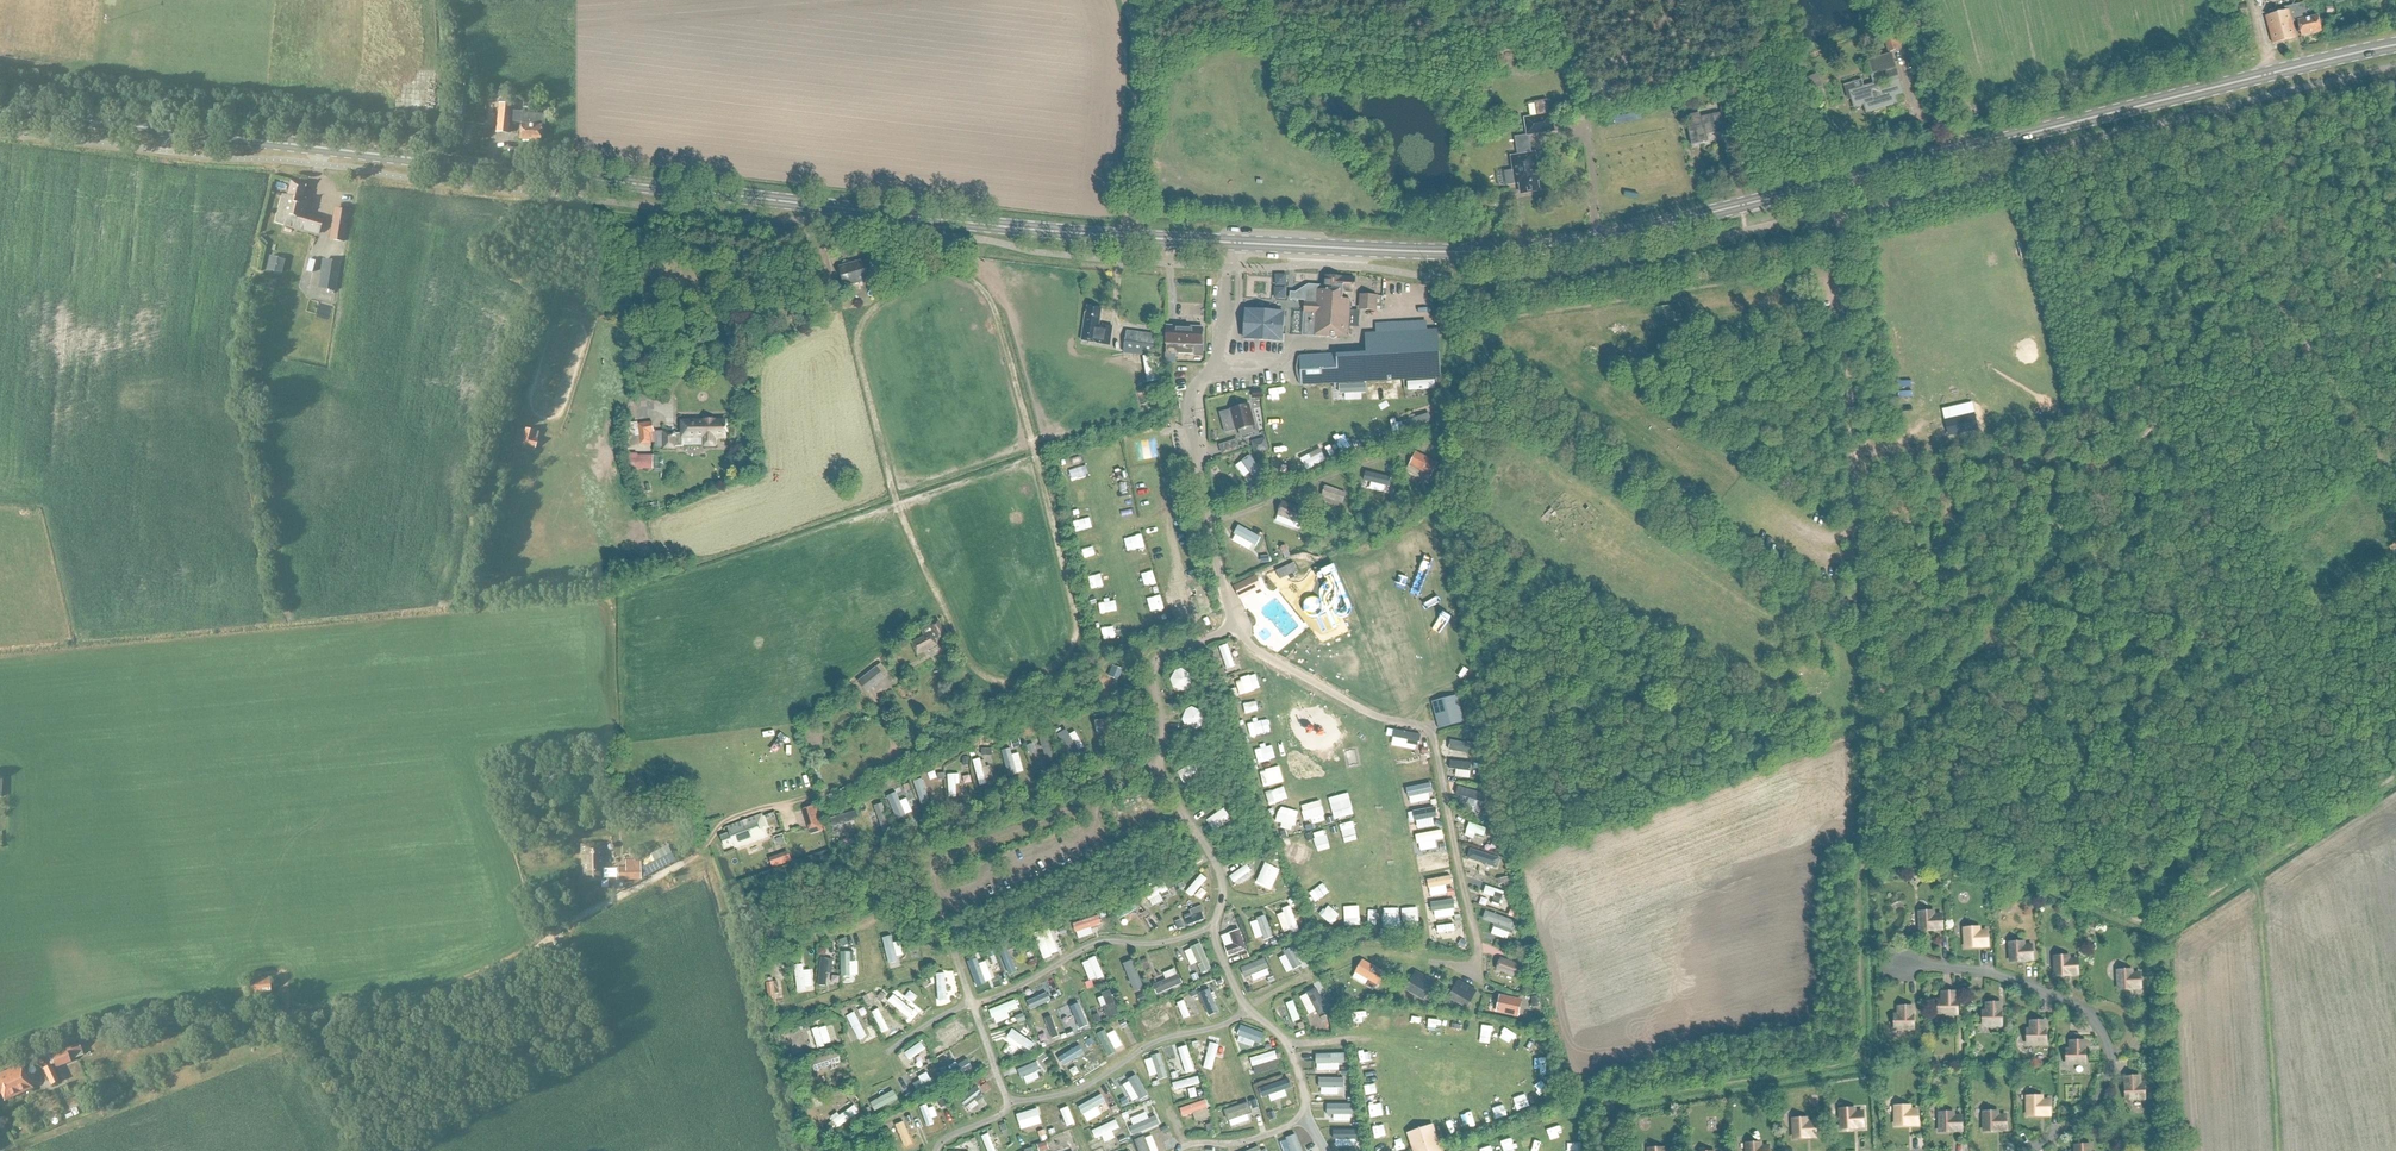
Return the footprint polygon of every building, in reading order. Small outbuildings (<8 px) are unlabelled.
[(2284,8),(2286,12),(2265,17),(2271,43),(2295,38),(2291,22),(2297,20),(2301,36),(2321,32),(2317,16),(2307,19),(2303,3),(2284,8)] [(1894,25),(1881,29),(1888,54),(1902,50),(1894,25)] [(1886,71),(1889,82),(1899,79),(1892,55),(1882,57),(1883,60),(1871,64),(1874,74),(1886,71)] [(1802,80),(1807,92),(1823,86),(1817,74),(1802,80)] [(1480,91),(1492,89),(1491,79),(1479,81),(1480,91)] [(1864,104),(1866,113),(1889,106),(1888,103),(1895,101),(1894,96),(1903,94),(1899,81),(1889,84),(1891,88),(1880,91),(1878,84),(1863,88),(1861,81),(1844,86),(1846,93),(1848,100),(1852,99),(1854,107),(1864,104)] [(1454,113),(1464,109),(1460,99),(1450,103),(1454,113)] [(1525,119),(1527,135),(1554,131),(1551,114),(1549,115),(1546,101),(1535,103),(1537,117),(1525,119)] [(495,133),(508,134),(511,104),(498,102),(495,133)] [(1688,130),(1692,145),(1707,142),(1705,135),(1722,131),(1721,125),(1733,122),(1729,104),(1721,106),(1722,113),(1700,118),(1699,114),(1690,116),(1693,129),(1688,130)] [(520,124),(518,140),(539,142),(540,126),(544,127),(545,114),(521,112),(520,124)] [(1538,172),(1535,153),(1511,157),(1513,171),(1505,172),(1508,185),(1519,183),(1521,194),(1539,191),(1536,173),(1538,172)] [(282,195),(274,222),(318,234),(323,219),(305,214),(308,201),(301,199),(304,187),(290,184),(286,196),(282,195)] [(333,208),(328,240),(343,242),(348,210),(333,208)] [(266,266),(266,269),(281,273),(285,259),(269,255),(266,266)] [(321,259),(316,289),(334,292),(339,262),(321,259)] [(868,260),(840,268),(844,283),(853,280),(854,283),(873,278),(868,260)] [(348,294),(354,295),(357,275),(351,275),(348,294)] [(1342,278),(1342,277),(1326,276),(1325,290),(1317,289),(1317,290),(1308,290),(1307,302),(1304,302),(1304,312),(1306,312),(1305,333),(1314,334),(1314,335),(1329,336),(1332,340),(1339,337),(1348,337),(1349,326),(1358,327),(1359,315),(1349,314),(1350,302),(1342,302),(1343,291),(1354,292),(1355,278),(1342,278)] [(834,285),(837,298),(845,296),(841,283),(834,285)] [(1409,298),(1415,304),(1424,294),(1419,288),(1409,298)] [(1377,311),(1378,296),(1360,294),(1359,310),(1377,311)] [(1429,317),(1425,301),(1417,303),(1421,319),(1429,317)] [(1099,325),(1101,309),(1087,307),(1086,314),(1085,314),(1081,341),(1097,343),(1109,345),(1112,327),(1099,325)] [(1249,316),(1248,338),(1265,339),(1265,333),(1283,334),(1265,333),(1266,317),(1249,316)] [(660,328),(660,319),(652,319),(652,328),(660,328)] [(1202,328),(1166,326),(1165,353),(1201,355),(1202,328)] [(1297,354),(1298,386),(1371,383),(1372,394),(1395,394),(1394,383),(1406,382),(1407,392),(1417,392),(1417,395),(1436,394),(1433,330),(1364,333),(1365,351),(1297,354)] [(1126,332),(1124,353),(1156,357),(1158,335),(1126,332)] [(1564,348),(1557,350),(1559,357),(1566,355),(1564,348)] [(1361,385),(1341,388),(1343,400),(1363,398),(1361,385)] [(1248,404),(1219,412),(1224,433),(1239,429),(1241,436),(1254,432),(1252,425),(1254,425),(1248,404)] [(1973,415),(1946,421),(1949,435),(1977,428),(1973,415)] [(1406,430),(1432,429),(1431,418),(1405,420),(1406,430)] [(654,433),(652,421),(638,424),(640,445),(652,443),(650,434),(654,433)] [(675,433),(664,433),(664,448),(676,448),(676,447),(684,446),(684,445),(705,445),(705,446),(716,446),(716,437),(726,437),(726,421),(682,422),(682,434),(675,434),(675,433)] [(524,428),(520,444),(534,449),(537,439),(533,437),(534,431),(524,428)] [(1274,446),(1284,445),(1284,438),(1273,439),(1274,446)] [(1236,450),(1235,441),(1223,442),(1224,450),(1236,450)] [(1320,448),(1294,459),(1300,472),(1325,462),(1320,448)] [(1416,452),(1409,466),(1424,474),(1422,478),(1428,481),(1431,477),(1438,463),(1416,452)] [(630,469),(653,470),(654,455),(638,455),(638,453),(628,453),(628,462),(630,462),(630,469)] [(1102,471),(1121,469),(1120,453),(1100,455),(1102,471)] [(1234,462),(1241,476),(1249,471),(1254,481),(1261,477),(1249,454),(1234,462)] [(1365,481),(1375,483),(1377,475),(1367,472),(1365,481)] [(1325,486),(1320,501),(1339,507),(1340,503),(1343,504),(1346,493),(1325,486)] [(1135,516),(1130,499),(1112,504),(1117,522),(1135,516)] [(1282,503),(1278,515),(1303,523),(1306,512),(1282,503)] [(1089,507),(1074,510),(1077,526),(1092,523),(1089,507)] [(1422,527),(1432,541),(1441,535),(1432,521),(1422,527)] [(1229,539),(1254,550),(1261,533),(1236,523),(1229,539)] [(1402,533),(1391,536),(1394,550),(1405,547),(1402,533)] [(1441,547),(1429,549),(1432,564),(1444,561),(1441,547)] [(1360,556),(1364,573),(1375,570),(1371,553),(1360,556)] [(1355,562),(1342,566),(1347,580),(1360,576),(1355,562)] [(1293,563),(1276,571),(1280,579),(1297,571),(1293,563)] [(1334,587),(1341,584),(1331,563),(1324,566),(1334,587)] [(1433,582),(1447,580),(1444,565),(1430,568),(1433,582)] [(1317,568),(1309,570),(1316,594),(1325,592),(1317,568)] [(1146,593),(1157,589),(1152,576),(1141,580),(1146,593)] [(1256,577),(1235,587),(1240,598),(1261,587),(1256,577)] [(1355,617),(1369,613),(1365,595),(1351,599),(1355,617)] [(1357,621),(1363,638),(1376,633),(1370,617),(1357,621)] [(911,643),(917,655),(937,645),(935,640),(945,635),(939,623),(933,627),(931,624),(923,628),(922,631),(924,636),(911,643)] [(1101,625),(1102,642),(1116,641),(1115,624),(1101,625)] [(1265,629),(1257,632),(1260,641),(1269,638),(1265,629)] [(1366,644),(1372,657),(1384,651),(1378,638),(1366,644)] [(1217,645),(1225,669),(1233,666),(1225,642),(1217,645)] [(1445,646),(1448,662),(1463,660),(1460,644),(1445,646)] [(1373,658),(1377,673),(1392,669),(1388,654),(1373,658)] [(1173,690),(1189,685),(1183,665),(1167,670),(1173,690)] [(858,681),(867,693),(885,678),(877,667),(858,681)] [(1238,694),(1253,689),(1248,674),(1234,679),(1238,694)] [(1391,691),(1398,689),(1394,675),(1387,677),(1390,685),(1389,685),(1391,691)] [(1393,696),(1398,711),(1409,706),(1404,692),(1393,696)] [(1457,696),(1430,702),(1438,729),(1464,721),(1457,696)] [(1240,699),(1245,715),(1251,714),(1246,697),(1240,699)] [(1198,702),(1180,704),(1182,723),(1200,721),(1198,702)] [(1247,720),(1250,735),(1257,733),(1253,719),(1247,720)] [(1107,721),(1095,722),(1096,736),(1108,730),(1107,721)] [(1415,749),(1418,733),(1392,728),(1389,743),(1415,749)] [(1319,732),(1311,733),(1312,751),(1330,750),(1330,743),(1320,743),(1319,732)] [(1467,751),(1468,742),(1448,740),(1447,749),(1467,751)] [(1346,762),(1355,762),(1354,750),(1345,750),(1346,762)] [(1014,766),(1021,755),(1013,751),(1007,761),(1014,766)] [(978,756),(969,761),(981,783),(990,779),(978,756)] [(1446,770),(1453,771),(1453,775),(1468,777),(1470,761),(1448,758),(1446,770)] [(1402,772),(1420,770),(1419,759),(1400,761),(1402,772)] [(1193,773),(1187,761),(1174,767),(1180,779),(1193,773)] [(948,783),(958,782),(957,772),(947,772),(948,783)] [(1267,794),(1272,793),(1274,797),(1280,795),(1276,777),(1264,780),(1267,794)] [(1406,782),(1406,795),(1430,794),(1429,782),(1406,782)] [(946,784),(947,797),(958,796),(958,783),(946,784)] [(917,786),(921,804),(929,803),(926,784),(917,786)] [(1275,800),(1268,803),(1273,814),(1280,811),(1275,800)] [(856,805),(861,826),(869,824),(865,803),(856,805)] [(1210,827),(1229,817),(1222,804),(1204,814),(1210,827)] [(1413,819),(1435,815),(1433,804),(1411,808),(1413,819)] [(803,812),(809,830),(818,828),(811,806),(803,809),(804,812),(803,812)] [(1320,810),(1308,813),(1309,821),(1321,818),(1320,810)] [(734,844),(735,847),(765,835),(762,827),(765,826),(760,813),(726,827),(728,833),(719,837),(724,848),(734,844)] [(1462,829),(1481,836),(1485,826),(1466,819),(1462,829)] [(1336,841),(1350,836),(1344,820),(1330,825),(1336,841)] [(1322,827),(1310,830),(1314,846),(1326,843),(1322,827)] [(1415,831),(1416,841),(1436,838),(1434,828),(1415,831)] [(602,843),(581,844),(582,880),(600,879),(600,867),(603,867),(602,843)] [(1442,866),(1441,849),(1422,850),(1423,867),(1442,866)] [(1484,861),(1494,861),(1494,853),(1485,853),(1484,861)] [(1263,886),(1273,864),(1262,859),(1252,881),(1263,886)] [(1226,871),(1233,882),(1251,870),(1244,860),(1226,871)] [(617,880),(642,879),(640,866),(617,867),(617,880)] [(1183,888),(1191,894),(1206,876),(1198,869),(1183,888)] [(1420,883),(1449,881),(1449,873),(1420,875),(1420,883)] [(1144,886),(1148,903),(1161,900),(1158,890),(1165,888),(1163,881),(1144,886)] [(1319,883),(1305,887),(1310,903),(1323,899),(1319,883)] [(1499,904),(1498,884),(1479,885),(1480,897),(1489,896),(1489,904),(1499,904)] [(1160,893),(1162,899),(1170,896),(1168,890),(1160,893)] [(1431,915),(1453,913),(1451,898),(1429,900),(1431,915)] [(1186,905),(1188,912),(1181,914),(1184,924),(1203,918),(1198,901),(1186,905)] [(1357,923),(1356,903),(1342,903),(1342,923),(1357,923)] [(1274,909),(1281,929),(1295,924),(1288,904),(1274,909)] [(1138,925),(1144,918),(1126,905),(1121,912),(1138,925)] [(1502,923),(1505,913),(1486,907),(1483,918),(1502,923)] [(1399,910),(1400,918),(1416,917),(1415,909),(1399,910)] [(1151,923),(1156,917),(1149,910),(1144,916),(1151,923)] [(1397,919),(1397,910),(1380,911),(1380,920),(1397,919)] [(1932,911),(1919,912),(1921,931),(1933,930),(1933,929),(1942,928),(1941,916),(1933,916),(1932,911)] [(1084,914),(1069,919),(1074,935),(1089,929),(1084,914)] [(1263,916),(1250,917),(1251,940),(1265,939),(1263,916)] [(1434,931),(1452,930),(1451,920),(1433,921),(1434,931)] [(1226,954),(1244,948),(1236,924),(1218,930),(1226,954)] [(1048,925),(1033,929),(1040,956),(1055,952),(1048,925)] [(1965,929),(1966,948),(1979,947),(1979,946),(1987,945),(1987,932),(1978,933),(1978,928),(1965,929)] [(1182,946),(1188,961),(1203,955),(1196,939),(1182,946)] [(1292,942),(1281,947),(1290,969),(1301,965),(1292,942)] [(2011,942),(2011,962),(2024,961),(2024,960),(2032,959),(2032,946),(2024,946),(2024,942),(2011,942)] [(1093,977),(1101,974),(1093,953),(1086,956),(1093,977)] [(831,981),(830,954),(818,955),(819,972),(823,972),(823,981),(831,981)] [(1130,955),(1121,958),(1131,984),(1140,981),(1130,955)] [(1263,968),(1265,974),(1269,973),(1262,955),(1239,964),(1244,975),(1263,968)] [(2055,957),(2056,976),(2069,975),(2069,974),(2077,973),(2077,960),(2068,961),(2068,956),(2055,957)] [(1524,965),(1500,958),(1498,969),(1498,971),(1520,978),(1524,965)] [(1355,973),(1352,978),(1365,985),(1374,990),(1376,985),(1377,986),(1385,973),(1362,960),(1355,973)] [(1162,974),(1173,970),(1172,964),(1160,968),(1162,974)] [(952,969),(935,969),(935,999),(947,999),(947,985),(952,985),(952,969)] [(2131,970),(2118,971),(2119,990),(2132,989),(2132,988),(2140,987),(2140,974),(2131,975),(2131,970)] [(1415,971),(1405,989),(1424,1000),(1435,982),(1415,971)] [(1085,986),(1092,983),(1089,976),(1082,978),(1085,986)] [(248,978),(249,995),(270,993),(269,977),(248,978)] [(775,994),(774,977),(766,978),(767,994),(775,994)] [(1152,981),(1153,991),(1168,989),(1167,984),(1178,982),(1177,977),(1152,981)] [(1040,992),(1031,995),(1034,1003),(1051,997),(1045,979),(1036,982),(1040,992)] [(1450,993),(1447,998),(1466,1009),(1468,1008),(1477,991),(1458,980),(1450,993)] [(1315,1009),(1318,1014),(1326,1009),(1314,985),(1297,994),(1307,1013),(1315,1009)] [(1205,1015),(1215,1012),(1212,998),(1214,997),(1211,986),(1199,989),(1205,1015)] [(907,989),(902,994),(908,1000),(913,995),(907,989)] [(1097,991),(1101,1006),(1113,1004),(1109,989),(1097,991)] [(891,990),(884,998),(907,1016),(911,1011),(918,1016),(920,1013),(891,990)] [(1938,1001),(1938,1014),(1957,1014),(1957,1001),(1955,1001),(1955,992),(1942,992),(1942,1001),(1938,1001)] [(1006,1011),(1017,1007),(1013,996),(986,1006),(993,1021),(1008,1015),(1006,1011)] [(1181,996),(1175,999),(1181,1017),(1188,1014),(1181,996)] [(1499,996),(1495,1012),(1517,1017),(1521,1000),(1499,996)] [(1291,998),(1284,1000),(1290,1020),(1297,1018),(1291,998)] [(1162,1021),(1168,1018),(1162,1003),(1140,1012),(1147,1030),(1156,1026),(1152,1016),(1159,1014),(1162,1021)] [(1982,1012),(1982,1025),(2001,1025),(2001,1012),(2000,1012),(2000,1003),(1987,1003),(1987,1012),(1982,1012)] [(869,1008),(879,1031),(886,1028),(877,1005),(869,1008)] [(1894,1016),(1894,1029),(1913,1028),(1913,1015),(1912,1015),(1911,1007),(1899,1007),(1899,1016),(1894,1016)] [(843,1012),(856,1038),(865,1034),(852,1008),(843,1012)] [(1021,1011),(1009,1011),(1009,1019),(1022,1018),(1021,1011)] [(1349,1012),(1348,1025),(1360,1026),(1360,1013),(1349,1012)] [(939,1042),(961,1031),(954,1016),(932,1027),(939,1042)] [(2026,1030),(2027,1043),(2046,1043),(2045,1030),(2044,1030),(2044,1021),(2031,1022),(2031,1030),(2026,1030)] [(834,1040),(831,1022),(811,1026),(814,1044),(834,1040)] [(1115,1051),(1114,1046),(1120,1044),(1113,1025),(1096,1030),(1104,1055),(1115,1051)] [(1234,1039),(1260,1043),(1262,1028),(1236,1025),(1234,1039)] [(989,1031),(991,1040),(1012,1035),(1015,1048),(1031,1044),(1027,1030),(1014,1034),(1012,1027),(1004,1029),(1004,1028),(989,1031)] [(112,1043),(121,1042),(120,1032),(110,1034),(112,1043)] [(920,1040),(900,1049),(905,1059),(924,1050),(920,1040)] [(1056,1050),(1061,1062),(1084,1053),(1079,1041),(1056,1050)] [(1178,1053),(1174,1055),(1178,1068),(1182,1067),(1182,1068),(1189,1066),(1182,1041),(1175,1043),(1178,1053)] [(2066,1050),(2066,1063),(2085,1063),(2085,1050),(2083,1050),(2083,1041),(2070,1041),(2071,1050),(2066,1050)] [(70,1061),(69,1059),(83,1054),(78,1042),(50,1054),(55,1068),(70,1061)] [(1215,1046),(1196,1053),(1199,1062),(1218,1056),(1215,1046)] [(1250,1064),(1275,1057),(1272,1048),(1247,1056),(1250,1064)] [(1159,1049),(1151,1051),(1158,1079),(1165,1077),(1159,1049)] [(834,1069),(834,1061),(837,1061),(836,1051),(820,1052),(821,1069),(834,1069)] [(967,1055),(950,1059),(948,1051),(939,1053),(943,1073),(969,1067),(967,1055)] [(1149,1054),(1142,1056),(1148,1075),(1156,1073),(1149,1054)] [(1316,1055),(1318,1071),(1312,1072),(1313,1086),(1328,1084),(1324,1054),(1316,1055)] [(1022,1079),(1042,1066),(1037,1058),(1017,1071),(1022,1079)] [(0,1075),(0,1092),(3,1100),(32,1088),(22,1064),(1,1072),(2,1074),(0,1075)] [(50,1064),(42,1068),(47,1077),(50,1085),(51,1085),(59,1080),(53,1070),(50,1064)] [(1169,1078),(1171,1095),(1184,1094),(1183,1085),(1196,1084),(1195,1075),(1169,1078)] [(2126,1086),(2125,1086),(2125,1099),(2144,1098),(2144,1085),(2139,1085),(2138,1076),(2125,1077),(2126,1086)] [(977,1083),(983,1090),(989,1085),(984,1078),(977,1083)] [(1288,1080),(1258,1087),(1260,1096),(1290,1090),(1288,1080)] [(1120,1093),(1115,1081),(1108,1084),(1114,1096),(1120,1093)] [(958,1092),(964,1107),(984,1098),(977,1083),(958,1092)] [(1099,1111),(1096,1105),(1105,1101),(1099,1090),(1076,1102),(1084,1119),(1099,1111)] [(1120,1105),(1140,1101),(1138,1091),(1118,1096),(1120,1105)] [(1181,1115),(1206,1106),(1202,1096),(1177,1105),(1181,1115)] [(2040,1097),(2028,1097),(2028,1116),(2041,1116),(2041,1114),(2050,1114),(2049,1101),(2041,1101),(2040,1097)] [(1041,1107),(1047,1121),(1066,1113),(1060,1100),(1041,1107)] [(919,1106),(924,1125),(932,1123),(930,1115),(935,1114),(932,1102),(919,1106)] [(1018,1126),(1039,1120),(1035,1104),(1014,1110),(1018,1126)] [(1227,1108),(1229,1120),(1252,1116),(1250,1104),(1227,1108)] [(1908,1106),(1896,1106),(1896,1126),(1909,1125),(1909,1124),(1918,1124),(1917,1111),(1909,1111),(1908,1106)] [(1132,1113),(1135,1120),(1129,1122),(1132,1130),(1157,1120),(1154,1113),(1147,1116),(1144,1108),(1132,1113)] [(1853,1109),(1840,1110),(1842,1129),(1854,1128),(1854,1126),(1863,1126),(1862,1113),(1854,1114),(1853,1109)] [(1984,1112),(1984,1131),(1997,1131),(1997,1129),(2006,1129),(2006,1116),(1997,1117),(1997,1112),(1984,1112)] [(1952,1113),(1939,1113),(1940,1132),(1953,1132),(1953,1130),(1961,1130),(1961,1117),(1952,1117),(1952,1113)] [(911,1150),(910,1116),(898,1117),(900,1150),(911,1150)] [(1114,1117),(1089,1125),(1093,1136),(1118,1128),(1114,1117)] [(1806,1119),(1793,1119),(1794,1138),(1807,1138),(1807,1136),(1816,1136),(1815,1123),(1806,1123),(1806,1119)] [(978,1133),(986,1150),(991,1150),(1002,1147),(993,1127),(978,1133)] [(1039,1139),(1045,1137),(1042,1127),(1036,1129),(1039,1139)] [(1417,1130),(1408,1138),(1413,1150),(1442,1150),(1435,1129),(1423,1128),(1417,1130)] [(1133,1137),(1138,1150),(1156,1150),(1157,1150),(1149,1131),(1133,1137)] [(1517,1135),(1520,1143),(1530,1139),(1527,1131),(1517,1135)] [(1290,1136),(1279,1140),(1284,1150),(1296,1150),(1290,1136)] [(1575,1138),(1563,1139),(1564,1150),(1576,1150),(1575,1138)] [(1263,1140),(1234,1150),(1267,1150),(1263,1140)] [(1502,1144),(1503,1150),(1509,1150),(1513,1150),(1511,1142),(1502,1144)] [(1747,1143),(1747,1150),(1769,1150),(1769,1147),(1760,1147),(1760,1143),(1747,1143)]
